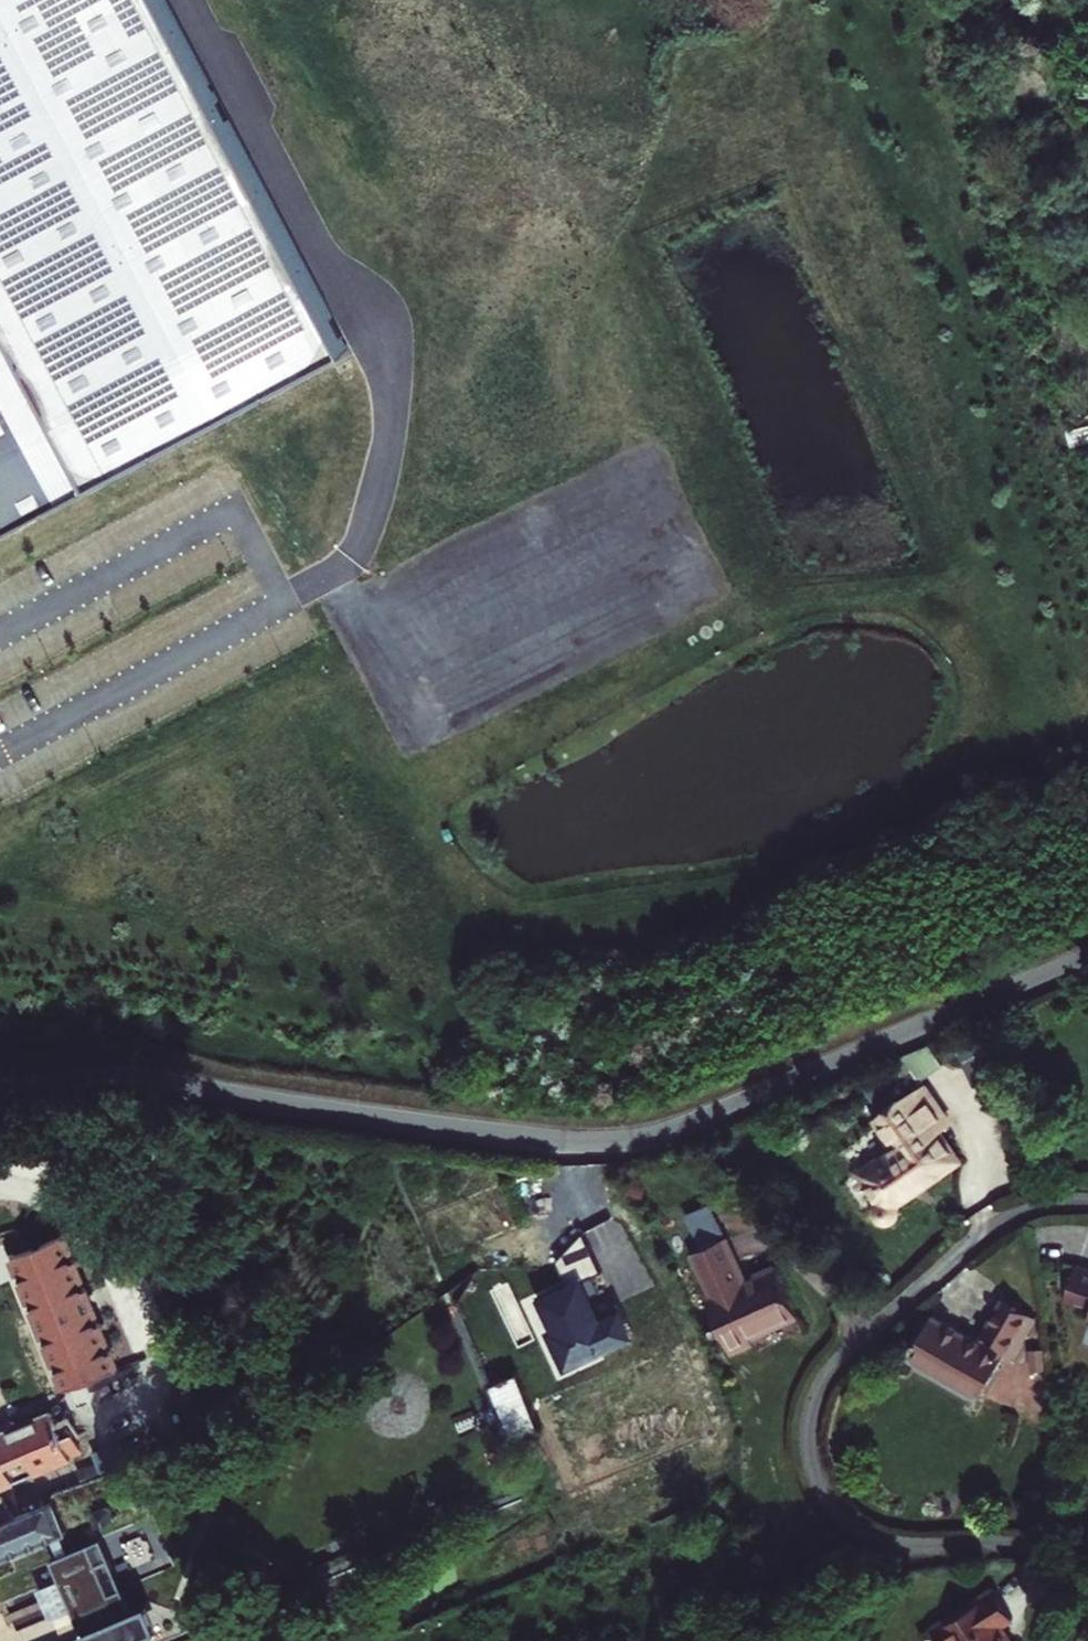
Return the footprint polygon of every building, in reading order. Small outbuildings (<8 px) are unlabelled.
[(93,481),(350,346),(169,0),(0,0),(0,305),(93,481)] [(93,481),(0,305),(0,530),(93,481)] [(925,1050),(882,1068),(896,1089),(883,1098),(891,1109),(919,1090),(917,1088),(940,1072),(925,1050)] [(946,1131),(922,1095),(898,1111),(901,1117),(877,1133),(892,1154),(857,1177),(878,1209),(875,1212),(874,1216),(875,1221),(878,1224),(881,1226),(887,1225),(891,1222),(892,1220),(892,1214),(890,1211),(924,1188),(955,1166),(936,1139),(946,1131)] [(112,1373),(60,1240),(9,1259),(61,1393),(112,1373)] [(773,1271),(741,1286),(731,1291),(724,1275),(735,1270),(723,1241),(689,1256),(708,1300),(703,1302),(727,1357),(750,1346),(748,1341),(794,1321),(773,1271)] [(738,1278),(735,1270),(724,1275),(731,1291),(741,1286),(738,1278)] [(1075,1271),(1064,1305),(1087,1313),(1087,1275),(1075,1271)] [(929,1319),(907,1357),(978,1398),(1000,1361),(1007,1366),(1032,1321),(1001,1303),(976,1346),(951,1332),(929,1319)] [(67,1461),(66,1457),(75,1454),(61,1420),(53,1423),(48,1414),(10,1430),(4,1426),(0,1428),(0,1490),(67,1461)] [(61,1534),(51,1505),(8,1522),(0,1526),(0,1560),(61,1534)] [(8,1522),(0,1506),(0,1526),(8,1522)] [(130,1636),(124,1638),(89,1553),(48,1569),(55,1585),(36,1593),(40,1602),(45,1600),(48,1608),(43,1610),(48,1621),(66,1613),(78,1640),(133,1640),(130,1636)] [(993,1594),(969,1610),(971,1613),(953,1624),(951,1621),(931,1634),(935,1640),(1006,1640),(1000,1632),(1012,1624),(993,1594)]
